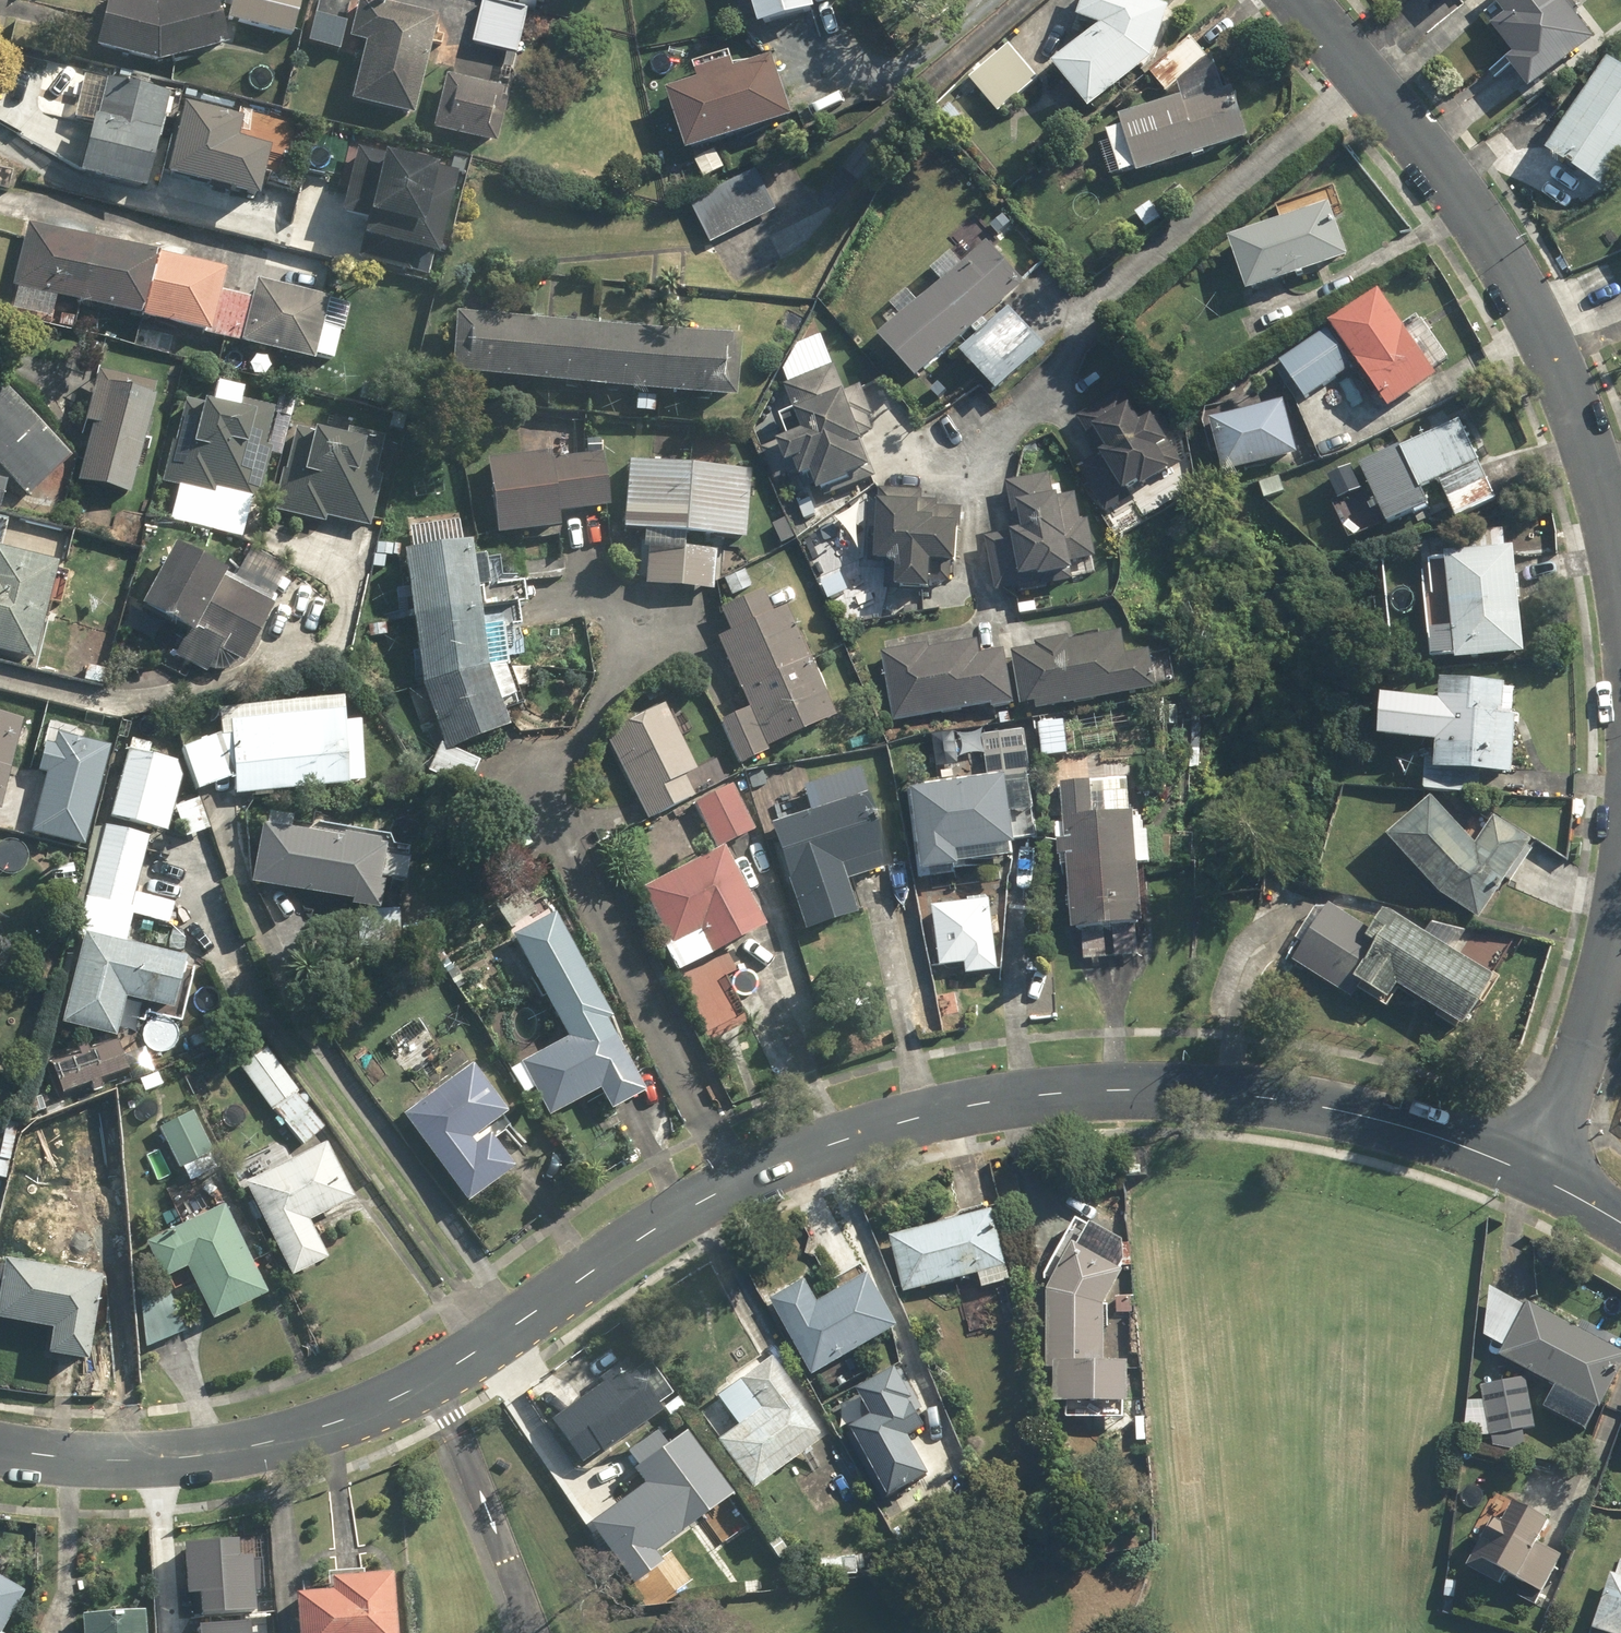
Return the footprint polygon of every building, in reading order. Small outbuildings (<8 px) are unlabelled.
[(210,0),(149,0),(148,6),(119,0),(101,0),(89,54),(148,67),(224,44),(210,0)] [(225,23),(289,39),(299,0),(231,0),(225,23)] [(759,31),(810,16),(805,0),(750,0),(759,31)] [(1150,61),(1166,8),(1140,0),(1080,0),(1074,19),(1095,26),(1093,32),(1048,70),(1086,115),(1150,61)] [(1492,7),(1482,15),(1490,25),(1483,30),(1507,61),(1499,68),(1522,97),(1592,43),(1558,0),(1488,0),(1487,1),(1492,7)] [(407,119),(432,20),(357,1),(346,45),(357,48),(343,104),(407,119)] [(513,73),(524,10),(478,2),(470,46),(508,53),(505,72),(513,73)] [(345,23),(309,15),(302,45),(337,54),(345,23)] [(1101,132),(1115,181),(1246,143),(1229,83),(1189,40),(1149,78),(1170,100),(1116,116),(1120,127),(1101,132)] [(1038,80),(1008,45),(968,78),(998,114),(1038,80)] [(663,96),(682,156),(788,122),(769,64),(737,74),(732,58),(692,71),(696,86),(663,96)] [(1602,62),(1544,159),(1600,193),(1620,159),(1620,74),(1602,62)] [(136,196),(162,98),(80,76),(69,117),(84,121),(69,178),(136,196)] [(505,93),(439,77),(426,132),(492,148),(505,93)] [(235,124),(172,109),(155,181),(249,203),(260,153),(230,146),(235,124)] [(455,178),(356,152),(336,229),(359,235),(353,259),(429,278),(455,178)] [(779,212),(757,170),(688,206),(710,248),(779,212)] [(1282,202),(1289,220),(1225,244),(1244,295),(1344,259),(1328,214),(1342,209),(1332,183),(1282,202)] [(73,331),(78,311),(312,369),(329,300),(252,282),(247,303),(214,295),(219,274),(23,225),(6,294),(14,296),(9,316),(73,331)] [(969,336),(973,339),(956,355),(994,396),(1044,350),(1006,309),(986,327),(982,324),(1022,287),(983,245),(919,304),(907,290),(881,314),(893,328),(875,344),(914,387),(969,336)] [(1395,327),(1372,292),(1323,324),(1329,333),(1280,366),(1302,400),(1354,365),(1384,410),(1434,376),(1430,369),(1445,359),(1415,313),(1395,327)] [(734,335),(452,316),(448,381),(632,393),(631,415),(651,416),(652,399),(729,404),(734,335)] [(816,493),(867,474),(850,426),(871,419),(860,390),(842,396),(832,368),(784,385),(795,414),(781,420),(788,440),(763,449),(776,484),(798,476),(800,482),(811,479),(816,493)] [(124,499),(147,393),(87,380),(63,486),(124,499)] [(207,409),(180,402),(158,487),(210,500),(212,491),(250,501),(272,418),(232,407),(236,391),(213,385),(207,409)] [(1212,396),(1219,419),(1207,422),(1223,475),(1296,452),(1280,400),(1247,410),(1240,387),(1212,396)] [(1098,455),(1076,469),(1103,513),(1166,475),(1152,453),(1175,439),(1156,408),(1137,420),(1119,391),(1075,418),(1098,455)] [(0,392),(0,510),(5,485),(20,502),(64,463),(0,392)] [(318,441),(290,434),(270,513),(315,524),(317,517),(364,529),(376,480),(370,478),(380,441),(347,432),(351,419),(331,414),(328,426),(322,424),(318,441)] [(1496,499),(1456,417),(1356,466),(1386,527),(1427,507),(1420,491),(1437,483),(1454,519),(1496,499)] [(546,455),(480,463),(490,537),(557,528),(555,518),(607,511),(600,456),(547,463),(546,455)] [(746,471),(621,464),(617,535),(645,537),(642,588),(712,592),(714,553),(678,551),(679,538),(742,542),(746,471)] [(976,541),(985,595),(1098,576),(1089,523),(1080,524),(1075,496),(1052,500),(1048,475),(1003,482),(1012,535),(976,541)] [(918,493),(873,490),(868,565),(894,567),(892,594),(927,596),(929,567),(957,569),(962,513),(936,511),(936,503),(917,502),(918,493)] [(416,694),(437,741),(424,774),(465,790),(477,761),(450,750),(503,727),(493,705),(509,698),(506,690),(527,687),(524,666),(505,669),(498,631),(517,628),(514,608),(519,607),(514,576),(499,578),(496,559),(466,564),(461,535),(392,546),(416,694)] [(245,549),(222,587),(163,551),(127,610),(179,641),(170,656),(204,677),(216,657),(234,668),(289,576),(245,549)] [(28,665),(49,566),(32,562),(34,556),(20,553),(18,559),(0,555),(0,659),(28,665)] [(1519,659),(1510,554),(1425,562),(1433,660),(1451,659),(1451,664),(1519,659)] [(831,720),(781,612),(766,619),(755,596),(716,614),(726,637),(712,643),(743,711),(720,722),(740,765),(764,754),(763,752),(831,720)] [(1012,650),(1022,712),(1156,692),(1150,653),(1122,658),(1119,637),(1071,644),(1070,639),(1033,645),(1033,647),(1012,650)] [(977,639),(880,655),(892,724),(1009,705),(1000,654),(980,657),(977,639)] [(1502,686),(1438,683),(1437,704),(1375,701),(1373,744),(1423,746),(1421,791),(1477,794),(1478,775),(1509,776),(1512,714),(1501,714),(1502,686)] [(674,701),(603,734),(645,824),(693,801),(683,780),(694,775),(676,738),(689,732),(674,701)] [(335,707),(224,711),(224,735),(182,749),(196,791),(226,781),(227,796),(343,792),(342,786),(360,785),(358,724),(335,725),(335,707)] [(16,725),(0,721),(0,790),(16,725)] [(78,846),(104,754),(78,746),(82,730),(55,722),(47,751),(35,748),(28,772),(43,776),(27,831),(78,846)] [(1063,724),(1036,726),(1039,762),(1066,761),(1063,724)] [(1030,842),(1023,728),(981,731),(985,779),(912,784),(918,880),(955,877),(954,865),(1010,861),(1009,843),(1030,842)] [(146,757),(149,747),(124,741),(104,823),(163,838),(181,766),(146,757)] [(1127,775),(1059,777),(1065,935),(1080,934),(1081,960),(1139,958),(1136,871),(1151,870),(1149,818),(1129,819),(1127,775)] [(814,812),(765,825),(795,937),(845,923),(836,889),(880,878),(855,782),(809,795),(814,812)] [(729,787),(691,805),(711,849),(749,832),(729,787)] [(204,831),(194,800),(173,807),(183,838),(204,831)] [(1475,922),(1529,839),(1496,817),(1475,849),(1427,800),(1385,842),(1441,900),(1475,922)] [(104,823),(99,822),(71,934),(82,937),(60,1025),(111,1037),(119,1006),(178,1021),(192,964),(121,946),(146,850),(164,854),(168,839),(163,838),(104,823)] [(423,933),(393,927),(396,913),(373,908),(378,883),(397,887),(403,855),(258,827),(246,890),(359,911),(354,936),(420,949),(423,933)] [(756,934),(716,852),(634,891),(674,973),(756,934)] [(531,916),(514,894),(490,913),(507,935),(531,916)] [(995,975),(991,902),(922,906),(925,965),(964,962),(965,977),(995,975)] [(1464,1030),(1495,981),(1382,909),(1364,937),(1318,908),(1293,948),(1386,1007),(1398,988),(1464,1030)] [(637,1096),(550,917),(509,937),(561,1045),(510,1070),(523,1098),(530,1095),(543,1121),(594,1097),(602,1113),(637,1096)] [(1057,973),(1031,972),(1029,1023),(1054,1024),(1057,973)] [(428,1031),(416,1016),(381,1044),(393,1059),(428,1031)] [(73,1057),(49,1066),(60,1094),(87,1084),(91,1094),(101,1090),(99,1082),(123,1073),(111,1041),(84,1051),(80,1041),(69,1045),(73,1057)] [(261,1049),(235,1070),(297,1146),(323,1124),(261,1049)] [(463,1071),(397,1120),(462,1207),(506,1173),(480,1139),(468,1148),(465,1145),(500,1119),(463,1071)] [(209,1154),(187,1111),(151,1130),(174,1173),(209,1154)] [(0,1137),(0,1177),(5,1179),(15,1139),(0,1136),(0,1137)] [(266,1176),(243,1186),(285,1280),(320,1265),(303,1226),(351,1205),(325,1147),(290,1163),(281,1142),(256,1153),(266,1176)] [(183,1224),(140,1246),(157,1280),(178,1270),(205,1325),(262,1297),(218,1209),(203,1217),(191,1192),(172,1202),(183,1224)] [(61,1197),(59,1246),(110,1247),(112,1199),(61,1197)] [(886,1240),(901,1295),(973,1276),(978,1291),(1007,1283),(988,1213),(886,1240)] [(1132,1254),(1075,1220),(1040,1276),(1039,1375),(1050,1375),(1049,1406),(1123,1407),(1124,1365),(1100,1365),(1102,1303),(1132,1254)] [(0,1265),(0,1327),(44,1334),(41,1355),(81,1361),(94,1280),(0,1265)] [(801,1281),(765,1301),(808,1376),(895,1326),(860,1266),(831,1282),(837,1291),(814,1304),(801,1281)] [(129,1310),(146,1350),(183,1334),(166,1294),(129,1310)] [(1500,1353),(1551,1386),(1539,1405),(1580,1431),(1620,1368),(1620,1344),(1581,1318),(1573,1331),(1532,1304),(1500,1353)] [(731,1425),(713,1438),(748,1489),(821,1439),(766,1359),(711,1397),(731,1425)] [(546,1421),(579,1467),(656,1412),(622,1366),(546,1421)] [(877,1411),(851,1425),(890,1494),(935,1469),(914,1433),(928,1426),(895,1366),(862,1385),(877,1411)] [(1528,1381),(1480,1389),(1488,1435),(1535,1428),(1528,1381)] [(682,1434),(627,1473),(639,1489),(585,1528),(616,1570),(634,1557),(637,1560),(726,1496),(682,1434)] [(1492,1576),(1538,1601),(1572,1540),(1526,1514),(1492,1576)] [(202,1587),(203,1606),(261,1602),(257,1549),(239,1550),(238,1537),(184,1540),(187,1588),(202,1587)] [(810,1558),(811,1579),(853,1578),(852,1557),(810,1558)] [(287,1594),(289,1632),(386,1632),(384,1574),(327,1576),(327,1592),(287,1594)] [(1588,1631),(1595,1632),(1620,1632),(1620,1578),(1605,1574),(1588,1631)] [(21,1593),(0,1581),(0,1630),(21,1593)] [(201,1616),(202,1632),(262,1632),(260,1612),(201,1616)] [(139,1619),(79,1621),(80,1632),(140,1632),(139,1619)]
